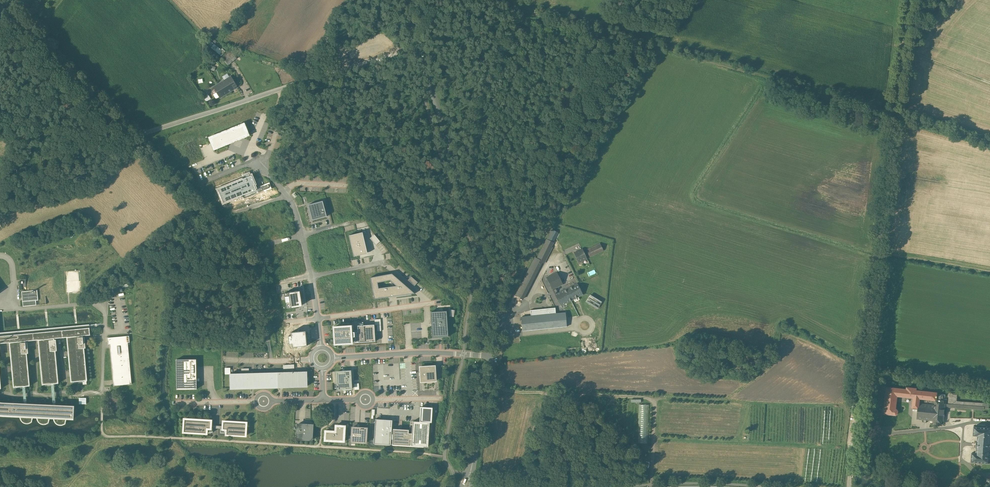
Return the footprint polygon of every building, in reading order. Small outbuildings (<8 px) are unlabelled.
[(229,50),(220,57),(223,59),(228,65),(237,58),(233,54),(232,52),(231,53),(229,50)] [(226,79),(213,87),(220,98),(238,87),(231,76),(226,79)] [(244,123),(209,138),(214,150),(249,136),(244,123)] [(244,198),(270,188),(268,184),(256,189),(254,184),(255,184),(252,175),(250,176),(249,173),(243,175),(245,178),(218,189),(223,203),(243,195),(244,198)] [(325,211),(323,201),(308,205),(312,220),(327,216),(326,213),(329,212),(328,210),(325,211)] [(552,230),(545,244),(551,247),(558,233),(552,230)] [(349,235),(354,257),(367,253),(363,232),(349,235)] [(370,238),(376,245),(380,242),(374,235),(370,238)] [(600,243),(586,250),(589,257),(603,250),(600,243)] [(524,299),(542,262),(544,263),(552,247),(551,247),(545,244),(537,259),(535,258),(516,295),(524,299)] [(582,249),(575,253),(579,262),(586,258),(582,249)] [(392,273),(370,277),(374,299),(415,294),(392,273)] [(557,273),(547,278),(553,289),(562,284),(557,273)] [(556,295),(561,305),(582,294),(577,284),(556,295)] [(37,290),(22,291),(23,302),(36,300),(38,300),(37,290)] [(284,293),(287,309),(302,306),(300,291),(284,293)] [(601,302),(590,295),(588,300),(598,306),(601,302)] [(555,308),(530,310),(531,316),(521,317),(523,331),(566,327),(565,313),(555,314),(555,308)] [(446,311),(431,312),(432,338),(448,337),(446,311)] [(10,343),(14,387),(23,387),(25,386),(30,386),(27,354),(28,353),(27,342),(26,342),(26,341),(38,340),(42,385),(51,384),(54,384),(59,383),(56,351),(57,351),(56,340),(55,340),(55,338),(67,337),(71,382),(87,381),(84,348),(86,348),(85,337),(83,337),(83,336),(90,335),(90,328),(89,324),(0,333),(0,344),(10,343)] [(355,343),(375,341),(374,324),(357,326),(358,332),(354,332),(355,337),(355,343)] [(351,326),(334,327),(335,344),(352,343),(351,337),(351,332),(351,326)] [(292,344),(292,347),(307,346),(306,331),(291,332),(291,336),(288,336),(289,344),(292,344)] [(129,336),(107,338),(108,344),(110,344),(114,386),(131,384),(128,343),(130,342),(129,336)] [(197,389),(196,359),(176,359),(177,389),(197,389)] [(435,366),(420,367),(421,382),(436,381),(435,366)] [(342,372),(336,372),(337,384),(336,384),(336,385),(337,385),(338,389),(336,390),(337,391),(343,390),(343,388),(345,388),(346,389),(351,389),(350,376),(351,376),(351,370),(344,370),(345,372),(342,373),(342,372)] [(307,372),(230,374),(230,388),(307,386),(307,380),(308,380),(308,377),(307,377),(307,372)] [(957,395),(952,395),(952,393),(950,393),(950,394),(949,394),(949,404),(945,404),(945,407),(984,409),(984,408),(989,408),(989,403),(957,401),(957,395)] [(111,396),(109,397),(108,399),(107,401),(107,404),(108,406),(110,407),(112,408),(114,408),(116,408),(118,406),(119,404),(119,402),(119,400),(118,398),(116,396),(113,396),(111,396)] [(936,400),(935,400),(933,420),(933,423),(941,424),(942,421),(944,421),(945,407),(945,404),(943,404),(944,401),(943,401),(936,400)] [(2,403),(0,403),(0,414),(1,415),(9,415),(18,416),(18,415),(20,416),(21,419),(21,420),(22,421),(23,422),(24,423),(25,423),(27,424),(28,424),(29,424),(30,423),(31,423),(32,422),(33,416),(36,416),(38,420),(38,421),(39,422),(39,423),(40,423),(41,424),(42,424),(43,424),(45,424),(46,424),(48,424),(49,423),(49,422),(50,417),(53,417),(54,421),(55,422),(56,423),(57,424),(59,425),(60,425),(61,425),(62,425),(63,425),(64,425),(65,424),(66,424),(66,423),(67,418),(70,418),(74,418),(74,406),(56,406),(53,405),(27,404),(24,404),(2,403)] [(935,405),(919,403),(918,408),(918,411),(917,419),(922,419),(922,422),(926,422),(926,420),(933,420),(935,405)] [(420,422),(412,421),(412,434),(411,445),(411,446),(428,447),(429,422),(431,423),(432,408),(421,407),(420,422)] [(211,421),(184,419),(183,432),(207,433),(207,432),(213,432),(213,428),(211,428),(211,422),(211,421)] [(392,421),(375,420),(374,443),(391,444),(391,439),(391,434),(392,421)] [(246,423),(223,421),(223,423),(223,429),(221,429),(220,433),(226,433),(226,435),(246,436),(246,423)] [(302,424),(298,424),(297,439),(312,440),(313,425),(307,425),(307,424),(302,424)] [(335,431),(325,431),(325,441),(344,442),(345,426),(335,425),(335,431)] [(974,426),(973,436),(977,436),(976,453),(972,453),(971,462),(989,464),(989,428),(974,426)] [(351,428),(350,441),(367,442),(367,429),(351,428)] [(409,430),(393,429),(393,434),(394,434),(394,439),(392,439),(392,444),(409,446),(409,445),(411,445),(412,434),(408,433),(409,430)]
